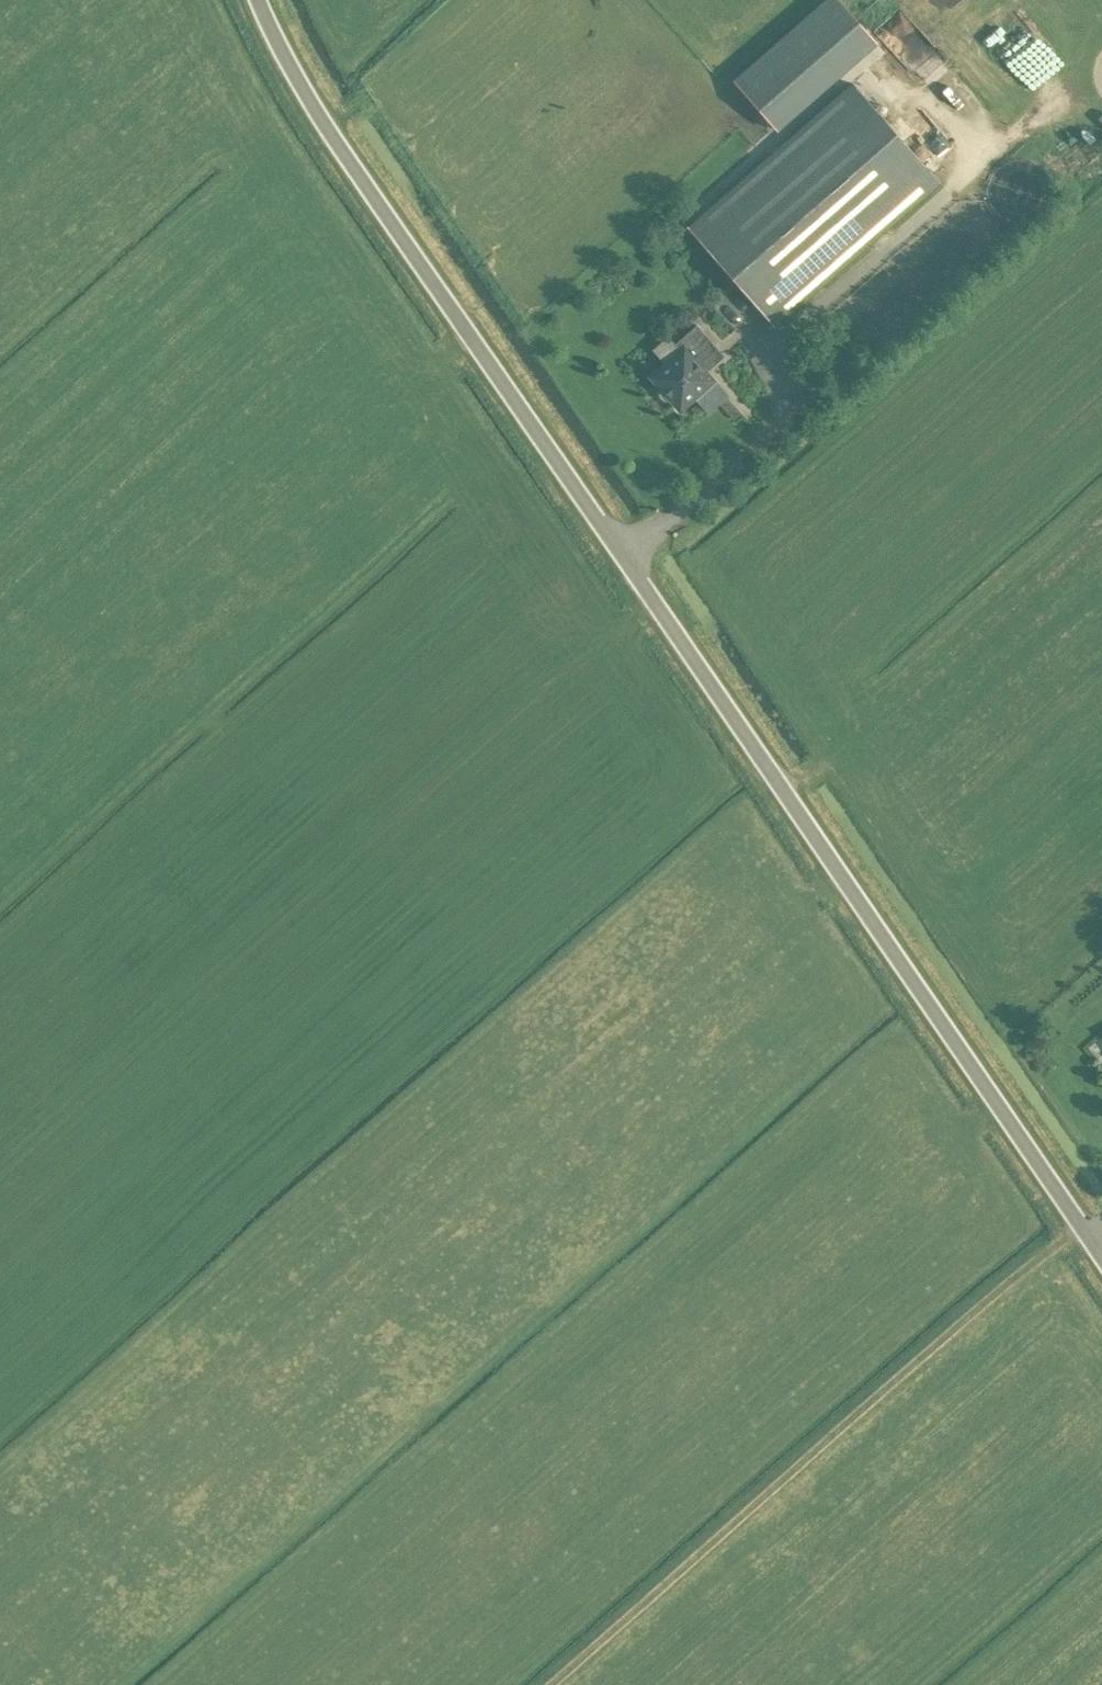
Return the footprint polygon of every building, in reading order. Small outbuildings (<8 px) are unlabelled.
[(760,109),(778,130),(877,43),(840,0),(826,0),(734,80),(760,109)] [(1000,74),(1012,90),(1024,82),(1013,65),(1000,74)] [(774,327),(940,182),(853,83),(688,228),(774,327)] [(724,356),(697,325),(675,344),(681,351),(651,377),(660,386),(658,390),(658,394),(660,398),(664,400),(667,401),(672,400),(680,410),(713,381),(706,373),(724,356)]
